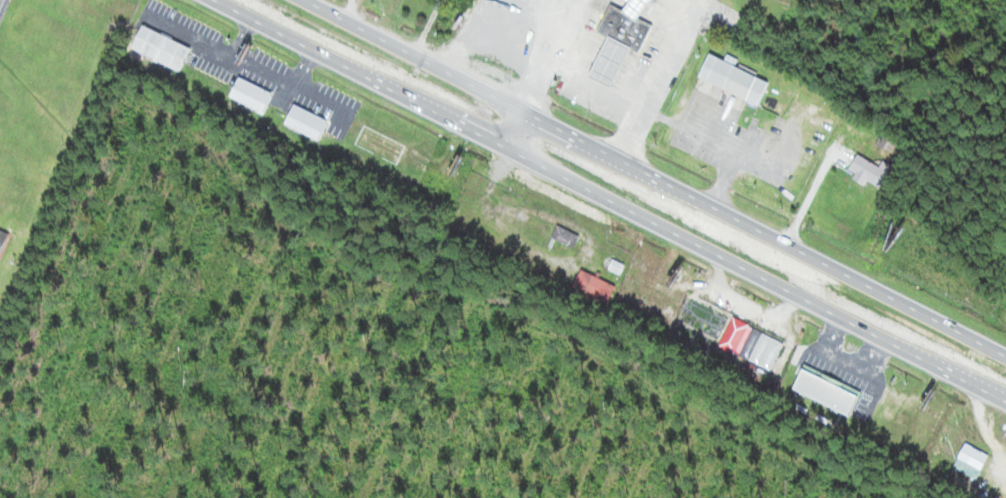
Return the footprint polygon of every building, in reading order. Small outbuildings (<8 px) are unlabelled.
[(652,26),(639,20),(645,4),(635,0),(633,0),(628,13),(609,6),(597,35),(641,53),(652,26)] [(179,70),(190,47),(141,25),(130,49),(179,70)] [(758,106),(769,82),(709,55),(698,79),(758,106)] [(263,112),(271,92),(237,77),(228,96),(263,112)] [(284,124),(318,141),(328,122),(294,105),(284,124)] [(875,144),(891,154),(901,138),(885,129),(875,144)] [(878,190),(892,167),(882,162),(879,167),(858,154),(847,172),(878,190)] [(580,236),(558,225),(551,238),(573,249),(580,236)] [(610,303),(616,283),(579,272),(573,292),(610,303)] [(783,341),(731,319),(719,347),(771,370),(783,341)] [(792,389),(849,416),(860,394),(803,367),(792,389)]
